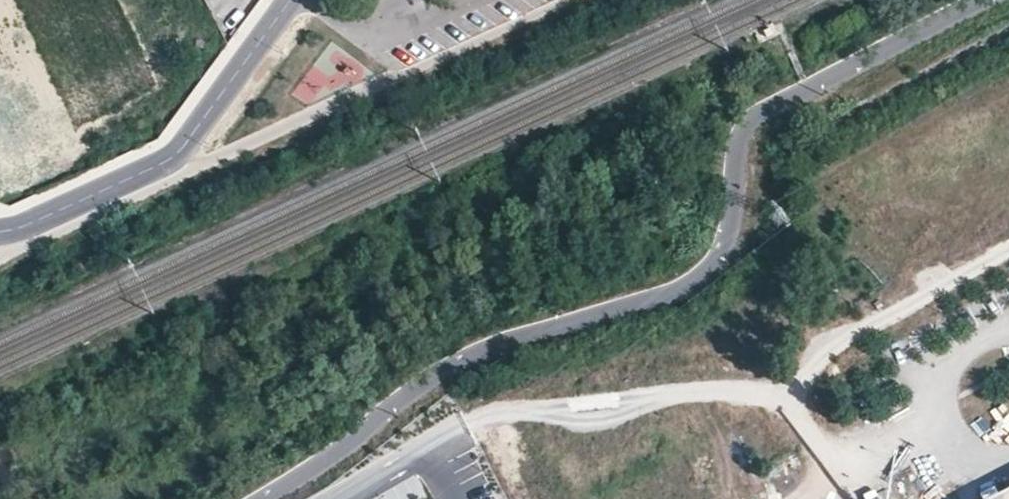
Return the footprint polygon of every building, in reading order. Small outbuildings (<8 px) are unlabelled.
[(987,498),(1008,498),(1008,488),(987,498)]
